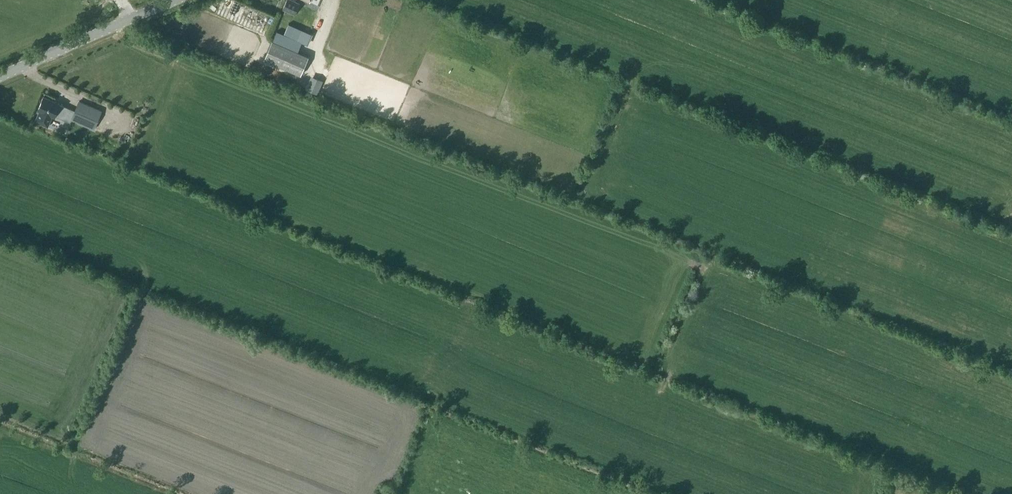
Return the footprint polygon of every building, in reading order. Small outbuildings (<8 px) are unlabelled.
[(290,0),(286,0),(282,10),(294,15),(299,4),(290,0)] [(272,40),(264,59),(300,75),(309,56),(298,51),(302,42),(298,40),(277,31),(273,40),(272,40)] [(40,109),(36,120),(48,125),(53,114),(54,115),(56,111),(71,118),(70,120),(93,130),(101,111),(79,101),(75,110),(59,104),(59,103),(44,96),(39,109),(40,109)]
